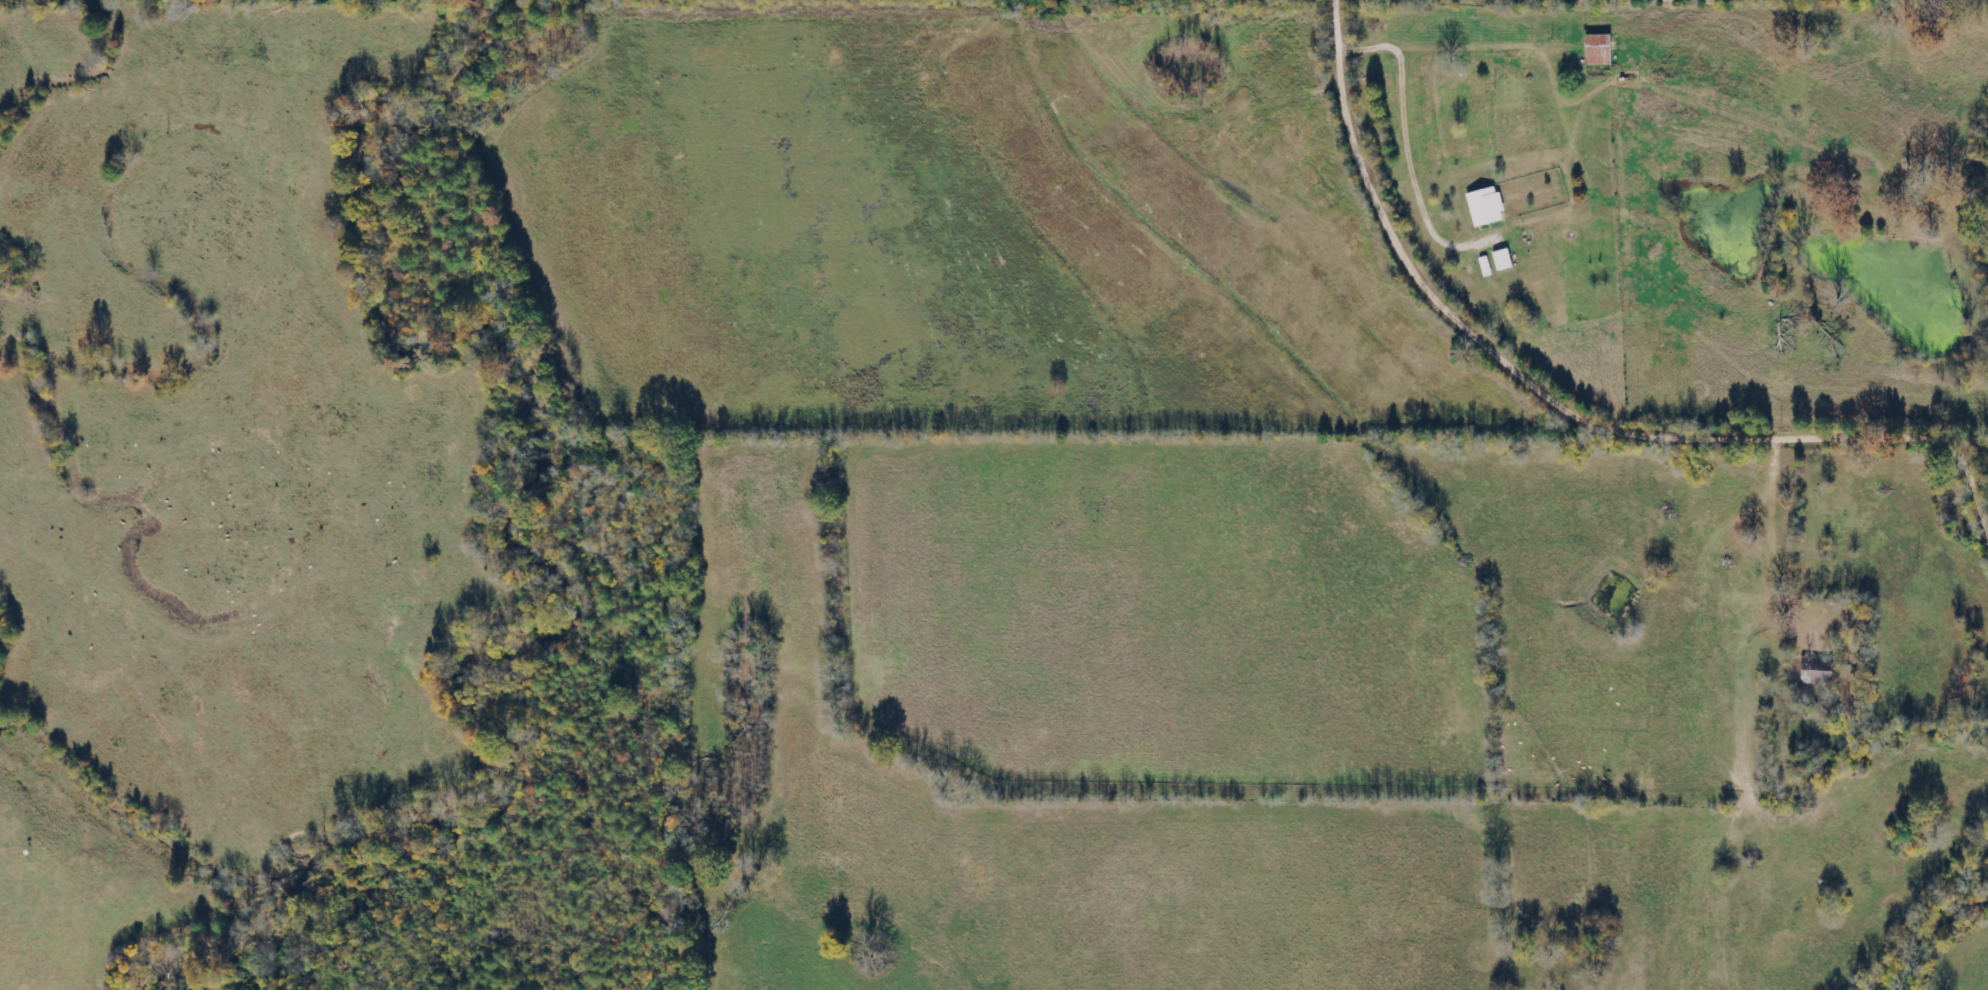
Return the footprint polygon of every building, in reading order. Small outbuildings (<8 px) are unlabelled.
[(1510,220),(1501,187),(1471,195),(1480,228),(1510,220)] [(1502,272),(1518,268),(1513,249),(1497,253),(1502,272)]
